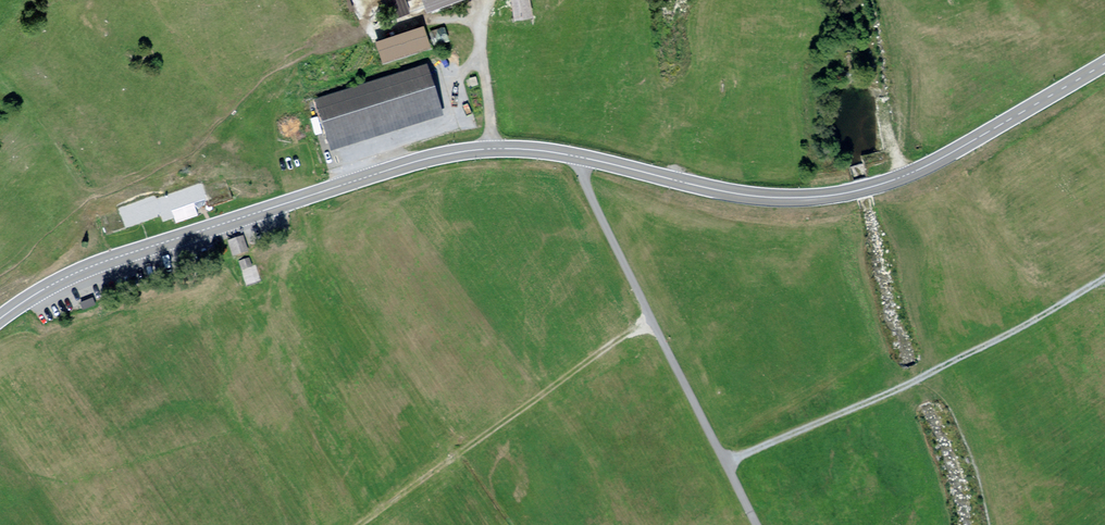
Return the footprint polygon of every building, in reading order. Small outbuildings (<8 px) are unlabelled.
[(519,12),(531,10),(529,0),(516,0),(519,12)] [(425,22),(378,36),(385,58),(432,43),(425,22)] [(445,25),(432,30),(436,40),(448,36),(445,25)] [(430,66),(316,101),(331,151),(446,115),(430,66)] [(223,184),(220,176),(118,211),(124,229),(177,211),(179,217),(189,213),(187,208),(216,198),(217,203),(229,199),(230,203),(250,196),(243,177),(223,184)] [(248,247),(243,234),(231,238),(235,251),(248,247)] [(248,257),(241,259),(243,265),(250,263),(248,257)]
